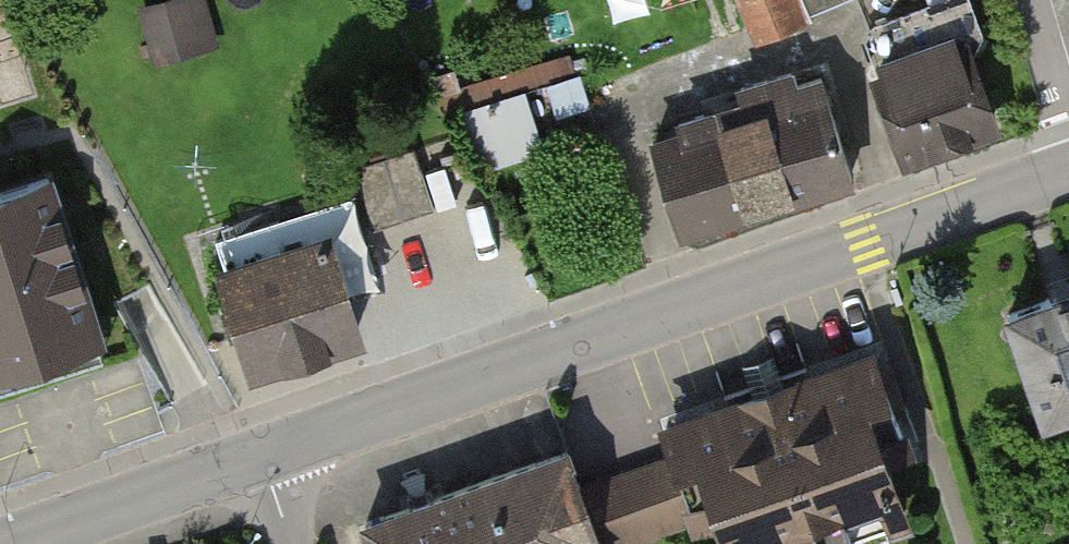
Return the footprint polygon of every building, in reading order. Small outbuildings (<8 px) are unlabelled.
[(150,68),(214,51),(201,0),(181,0),(136,12),(150,68)] [(740,53),(805,31),(794,0),(722,0),(740,53)] [(877,89),(907,180),(1003,149),(974,58),(877,89)] [(495,166),(553,139),(527,82),(469,108),(495,166)] [(733,136),(763,229),(848,201),(818,108),(733,136)] [(648,164),(678,256),(763,229),(733,136),(648,164)] [(415,144),(361,165),(383,222),(437,201),(415,144)] [(98,336),(48,177),(0,191),(0,367),(98,336)] [(205,282),(241,408),(369,371),(333,245),(205,282)] [(1044,417),(1068,408),(1068,293),(1008,314),(1044,417)] [(907,520),(884,454),(907,446),(875,357),(665,430),(675,462),(583,494),(601,543),(630,543),(720,512),(731,543),(839,543),(907,520)] [(583,494),(568,451),(367,524),(374,543),(601,543),(583,494)]
